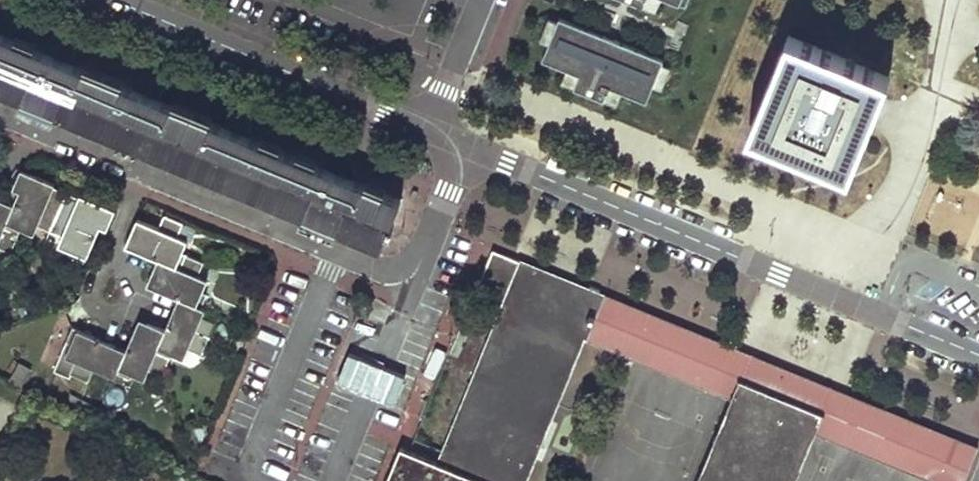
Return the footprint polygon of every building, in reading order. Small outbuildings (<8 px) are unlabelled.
[(655,10),(660,0),(630,0),(655,10)] [(652,87),(661,91),(671,68),(661,64),(663,61),(558,18),(557,22),(547,18),(538,40),(548,44),(541,60),(565,70),(559,84),(616,107),(621,93),(645,103),(652,87)] [(400,199),(364,184),(282,150),(183,109),(61,58),(0,33),(0,88),(381,244),(400,199)] [(888,75),(788,35),(748,134),(848,174),(868,125),(888,75)] [(66,194),(53,188),(55,184),(20,169),(12,187),(20,190),(13,205),(0,236),(0,248),(9,252),(20,227),(33,232),(36,225),(50,231),(66,194)] [(66,194),(50,231),(60,236),(57,243),(72,249),(68,257),(83,263),(100,224),(106,227),(114,210),(79,194),(77,198),(66,194)] [(13,205),(0,200),(0,236),(13,205)] [(126,247),(157,260),(175,267),(181,253),(186,240),(177,236),(183,222),(164,215),(158,229),(137,220),(126,247)] [(178,299),(196,307),(207,281),(197,276),(203,263),(181,253),(175,267),(157,260),(146,285),(178,299)] [(387,480),(523,480),(582,336),(733,398),(699,480),(792,480),(813,430),(936,480),(962,480),(976,447),(601,294),(522,262),(440,463),(400,447),(387,480)] [(157,347),(171,353),(183,358),(187,349),(201,355),(208,337),(195,332),(204,310),(196,307),(178,299),(164,330),(157,347)] [(157,347),(164,330),(139,319),(125,351),(118,368),(144,379),(147,369),(162,376),(171,353),(157,347)] [(118,368),(125,351),(71,327),(53,369),(69,376),(71,374),(87,381),(93,367),(114,376),(118,368)] [(7,372),(23,381),(31,365),(15,357),(7,372)] [(81,395),(69,389),(63,404),(74,409),(81,395)] [(93,400),(81,395),(74,409),(86,414),(93,400)] [(412,433),(421,409),(407,404),(399,428),(412,433)]
